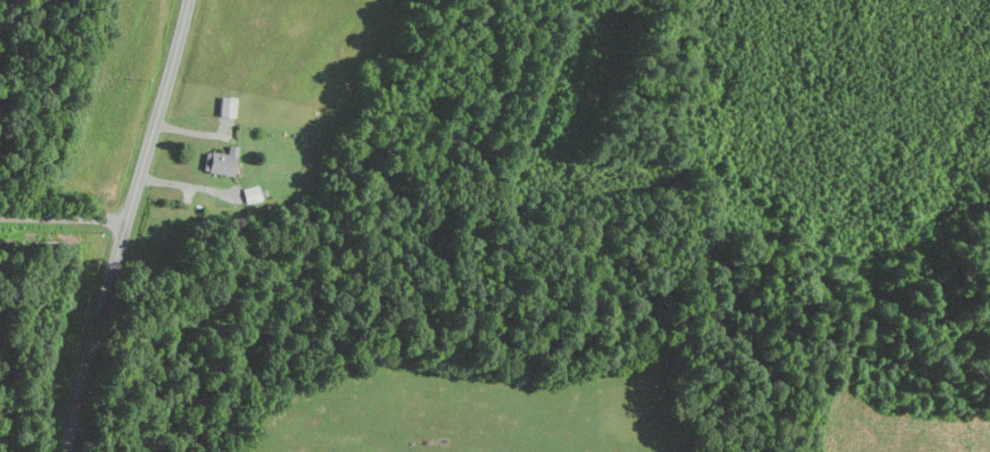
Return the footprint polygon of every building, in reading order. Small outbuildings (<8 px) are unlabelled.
[(235,116),(236,97),(222,96),(220,115),(235,116)] [(203,170),(234,175),(239,146),(229,144),(228,154),(207,150),(203,170)] [(246,203),(262,200),(259,185),(244,188),(246,203)]
